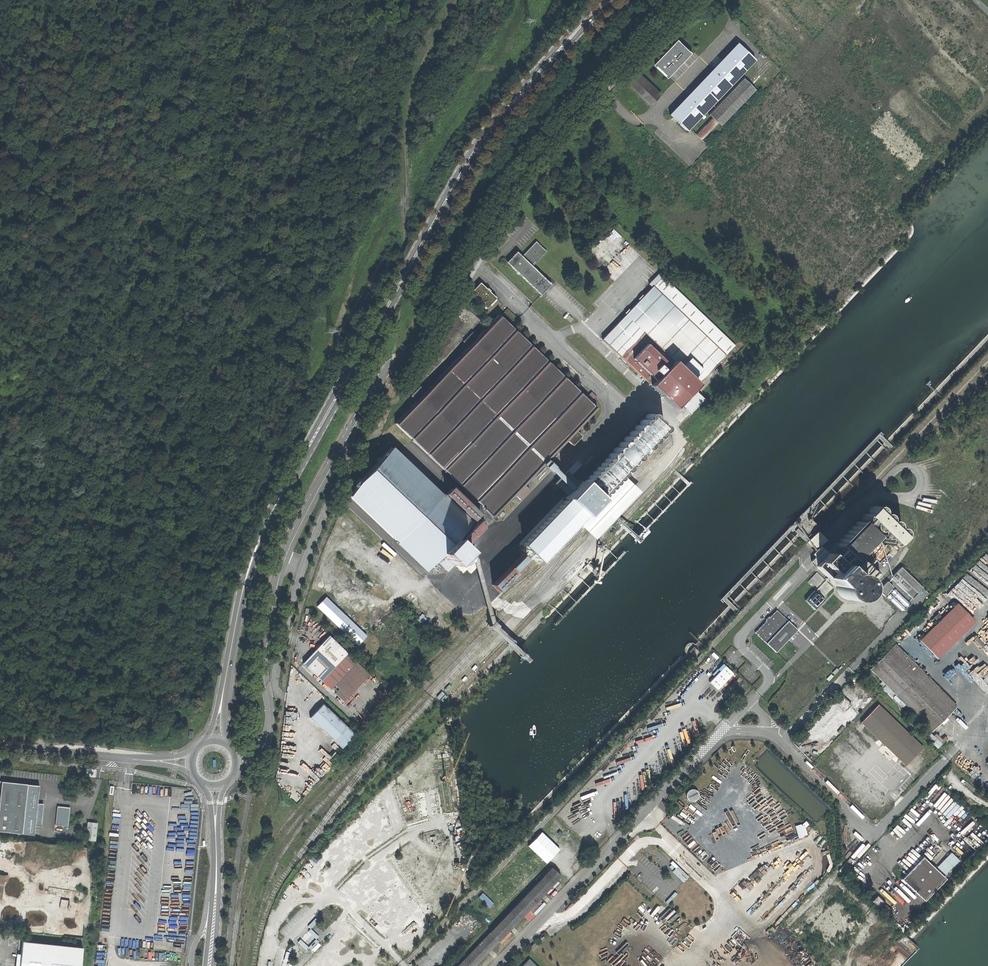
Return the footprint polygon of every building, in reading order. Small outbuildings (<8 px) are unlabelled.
[(753,42),(757,38),(748,29),(744,34),(753,42)] [(654,65),(668,78),(683,62),(692,53),(679,39),(654,65)] [(698,114),(749,61),(732,44),(663,112),(681,130),(695,116),(697,118),(699,115),(698,114)] [(654,106),(665,94),(638,68),(627,79),(654,106)] [(751,91),(739,79),(704,114),(706,117),(689,134),(696,140),(713,123),(716,126),(751,91)] [(518,251),(508,263),(542,295),(553,283),(547,277),(546,278),(533,266),(547,251),(537,242),(526,253),(523,256),(518,251)] [(603,338),(675,408),(736,345),(663,276),(603,338)] [(487,309),(496,299),(490,293),(492,291),(490,290),(489,289),(488,290),(480,283),(471,294),(487,309)] [(518,319),(508,309),(504,314),(514,323),(518,319)] [(587,399),(500,315),(478,338),(473,333),(464,343),(469,348),(445,373),(426,392),(421,387),(412,397),(417,401),(397,423),(495,517),(517,495),(521,500),(531,490),(526,486),(545,466),(549,470),(554,464),(550,461),(569,441),(574,446),(583,436),(578,431),(599,410),(593,404),(598,398),(593,393),(587,399)] [(581,481),(565,498),(566,500),(523,545),(539,561),(667,428),(651,413),(583,483),(581,481)] [(468,552),(456,539),(471,523),(444,497),(444,496),(440,492),(438,492),(392,448),(360,481),(351,496),(394,538),(394,540),(397,542),(399,542),(426,569),(441,554),(444,556),(438,562),(442,566),(445,570),(452,564),(454,566),(455,565),(468,552)] [(567,472),(559,480),(563,485),(571,476),(567,472)] [(446,496),(475,521),(479,516),(452,490),(446,496)] [(872,517),(875,517),(878,515),(879,512),(879,509),(877,507),(875,506),(872,507),(869,509),(869,512),(869,514),(872,517)] [(512,511),(507,516),(513,521),(517,516),(512,511)] [(865,524),(868,524),(871,523),(872,520),(871,517),(870,515),(867,514),(865,514),(862,517),(861,520),(862,522),(865,524)] [(879,524),(883,524),(886,522),(887,520),(886,516),(885,514),(882,514),(880,514),(877,516),(876,519),(877,522),(879,524)] [(835,546),(852,561),(875,536),(859,520),(835,546)] [(486,528),(479,521),(469,531),(476,538),(486,528)] [(872,531),(876,532),(879,530),(880,527),(879,524),(877,522),(875,521),(873,522),(870,524),(869,527),(870,529),(872,531)] [(887,531),(890,531),(893,530),(894,527),(894,524),(892,522),(890,521),(887,521),(884,524),(884,527),(884,529),(887,531)] [(804,541),(807,538),(796,528),(794,530),(804,541)] [(894,538),(898,539),(901,537),(902,534),(901,531),(900,529),(897,528),(895,529),(892,531),(891,534),(892,536),(894,538)] [(879,539),(883,539),(886,537),(887,535),(886,531),(885,530),(882,529),(880,529),(877,531),(876,534),(877,537),(879,539)] [(475,539),(468,532),(459,541),(466,548),(475,539)] [(816,550),(825,540),(816,532),(806,543),(810,547),(811,546),(816,550)] [(887,546),(891,546),(894,545),(895,542),(894,539),(892,537),(890,536),(887,536),(885,539),(884,542),(885,544),(887,546)] [(880,563),(891,552),(879,540),(868,552),(880,563)] [(810,561),(835,586),(836,590),(837,594),(840,597),(844,600),(850,600),(856,599),(860,595),(863,590),(880,571),(863,557),(848,572),(822,548),(810,561)] [(475,559),(468,552),(455,565),(462,572),(475,559)] [(527,560),(522,555),(516,562),(510,568),(510,567),(493,585),(499,591),(516,574),(515,573),(527,560)] [(900,567),(889,578),(911,599),(922,588),(900,567)] [(976,571),(974,573),(971,570),(958,583),(963,588),(978,573),(976,571)] [(909,603),(893,588),(886,581),(877,591),(884,597),(885,597),(901,612),(909,603)] [(814,610),(823,600),(813,591),(804,601),(814,610)] [(335,605),(327,597),(319,606),(359,645),(367,635),(335,605)] [(918,640),(936,659),(974,622),(957,604),(918,640)] [(776,653),(797,630),(776,610),(755,633),(765,642),(776,653)] [(499,626),(494,621),(489,626),(494,630),(499,626)] [(372,674),(331,635),(318,649),(305,662),(332,688),(336,684),(341,689),(337,693),(346,702),(372,674)] [(527,657),(511,641),(508,644),(524,660),(527,657)] [(894,645),(890,649),(952,711),(956,707),(894,645)] [(905,706),(931,732),(952,711),(890,649),(870,669),(881,681),(879,684),(883,687),(882,688),(891,697),(894,694),(896,696),(893,699),(902,708),(905,706)] [(950,682),(957,676),(951,669),(944,675),(950,682)] [(820,737),(851,704),(841,695),(810,728),(815,733),(820,737)] [(356,733),(324,704),(317,712),(311,717),(343,747),(356,733)] [(904,766),(922,747),(876,704),(858,723),(904,766)] [(850,719),(846,714),(825,736),(829,741),(850,719)] [(931,734),(928,736),(939,747),(947,739),(944,737),(941,740),(938,737),(935,735),(933,737),(931,734)] [(97,770),(87,769),(86,777),(96,778),(97,770)] [(22,833),(23,821),(33,822),(35,803),(26,802),(28,784),(3,781),(2,780),(0,780),(0,831),(22,833)] [(691,789),(684,795),(691,803),(698,797),(691,789)] [(55,825),(69,826),(70,808),(57,806),(55,825)] [(87,840),(97,841),(98,822),(88,822),(87,840)] [(899,880),(922,901),(944,879),(921,857),(911,868),(899,880)] [(561,876),(552,868),(459,965),(477,965),(561,876)] [(0,875),(0,900),(3,901),(5,883),(8,883),(9,876),(0,875)] [(875,898),(872,901),(886,915),(890,911),(875,898)] [(302,948),(313,935),(310,932),(299,945),(302,948)] [(23,940),(23,941),(20,940),(18,958),(21,958),(20,965),(82,965),(84,947),(23,940)]
